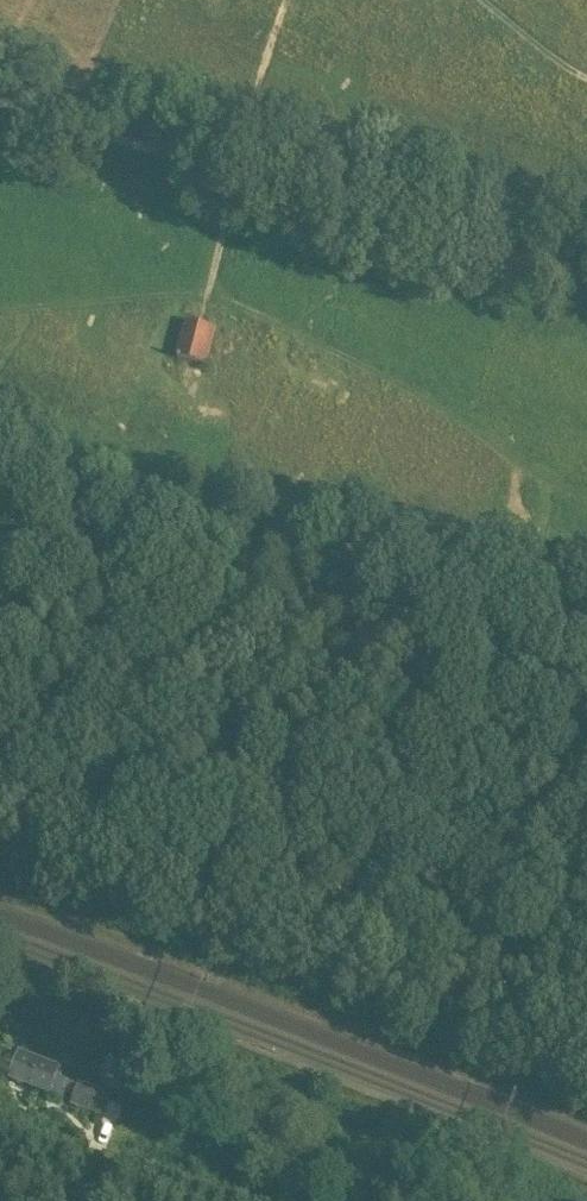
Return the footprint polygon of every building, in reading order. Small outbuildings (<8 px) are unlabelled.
[(214,330),(186,323),(176,359),(205,366),(214,330)] [(55,1078),(59,1069),(21,1055),(11,1080),(49,1094),(62,1098),(65,1089),(76,1093),(73,1103),(101,1114),(107,1098),(55,1078)]
